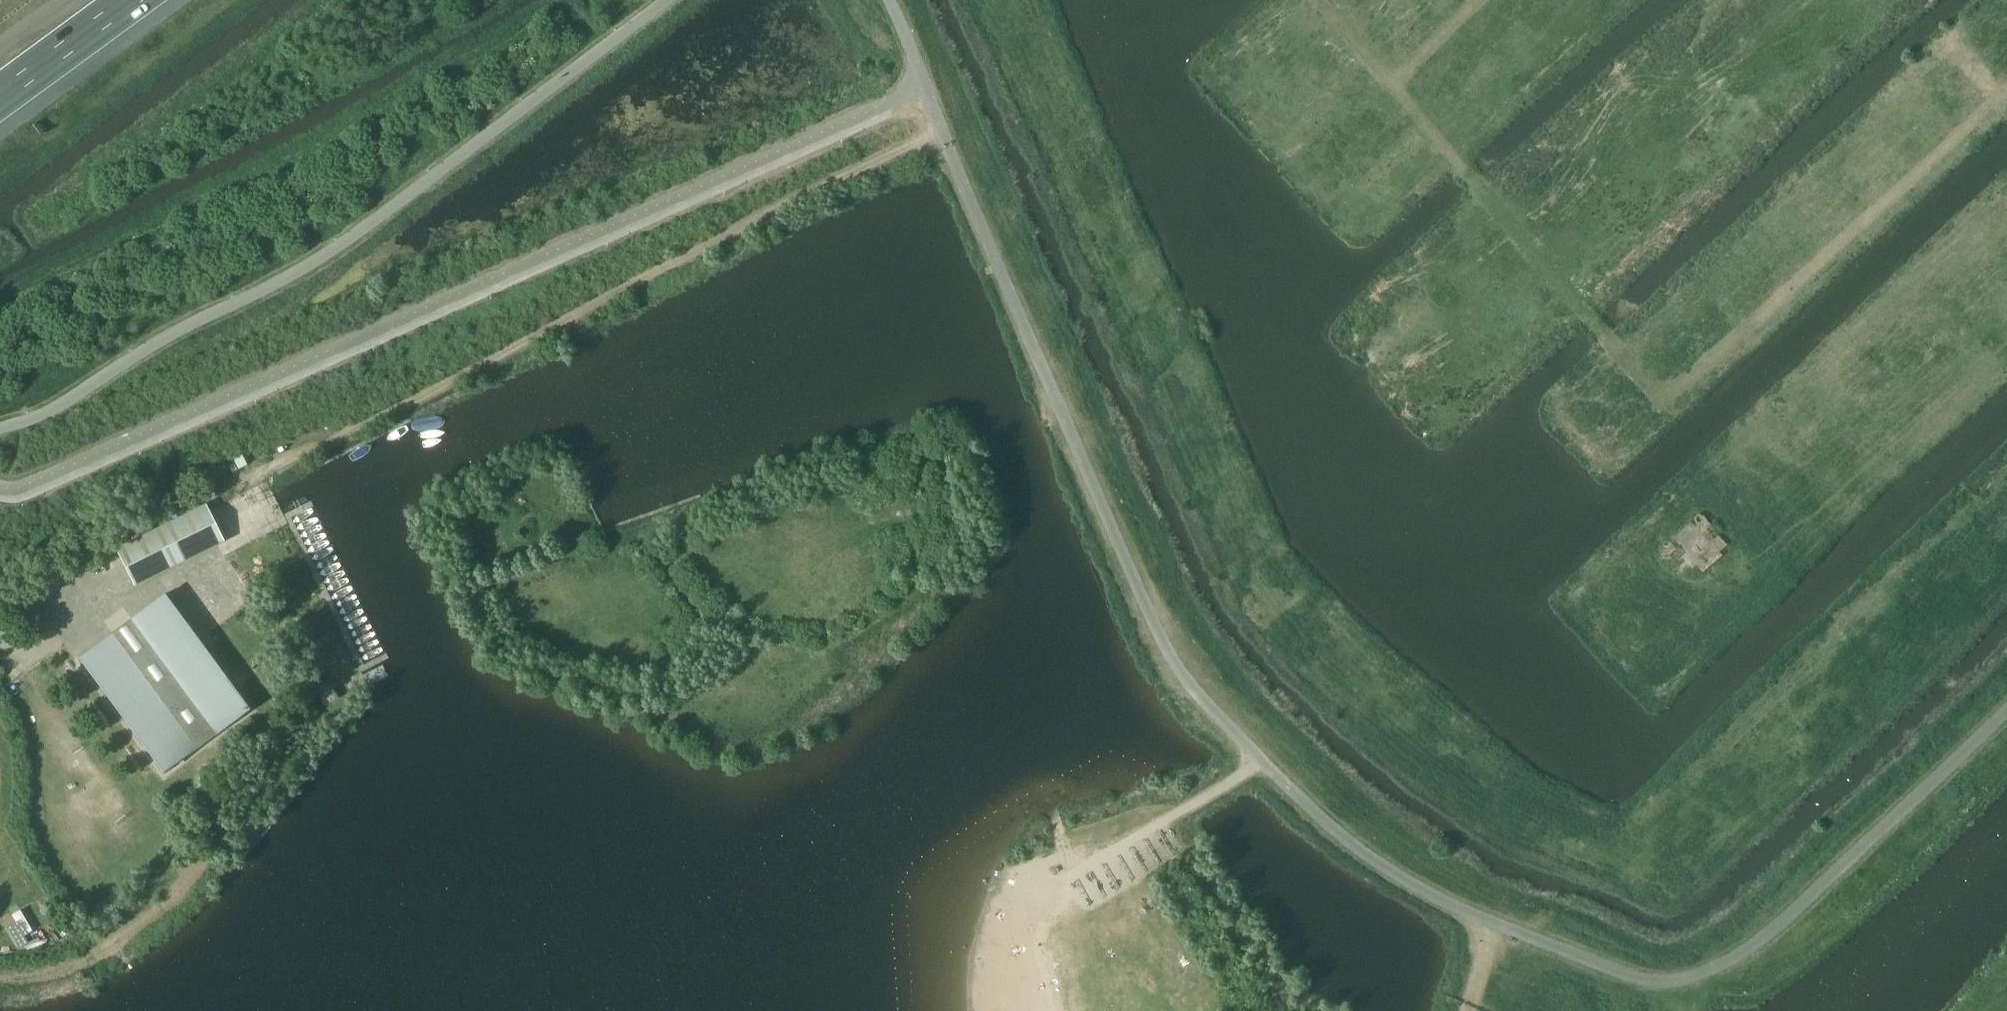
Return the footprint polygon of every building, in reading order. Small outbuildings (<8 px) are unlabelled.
[(117,550),(135,587),(154,577),(225,542),(207,505),(117,550)] [(1665,550),(1663,553),(1665,556),(1668,554),(1670,557),(1677,552),(1682,557),(1680,558),(1684,565),(1687,564),(1693,569),(1697,566),(1705,573),(1725,556),(1722,553),(1730,546),(1720,535),(1715,538),(1711,533),(1715,529),(1705,516),(1700,514),(1673,536),(1674,539),(1676,541),(1673,542),(1670,540),(1666,540),(1663,542),(1662,544),(1663,546),(1665,550)] [(117,628),(75,659),(163,777),(205,745),(251,712),(199,641),(164,594),(117,628)] [(48,902),(41,905),(49,919),(55,915),(48,902)]
